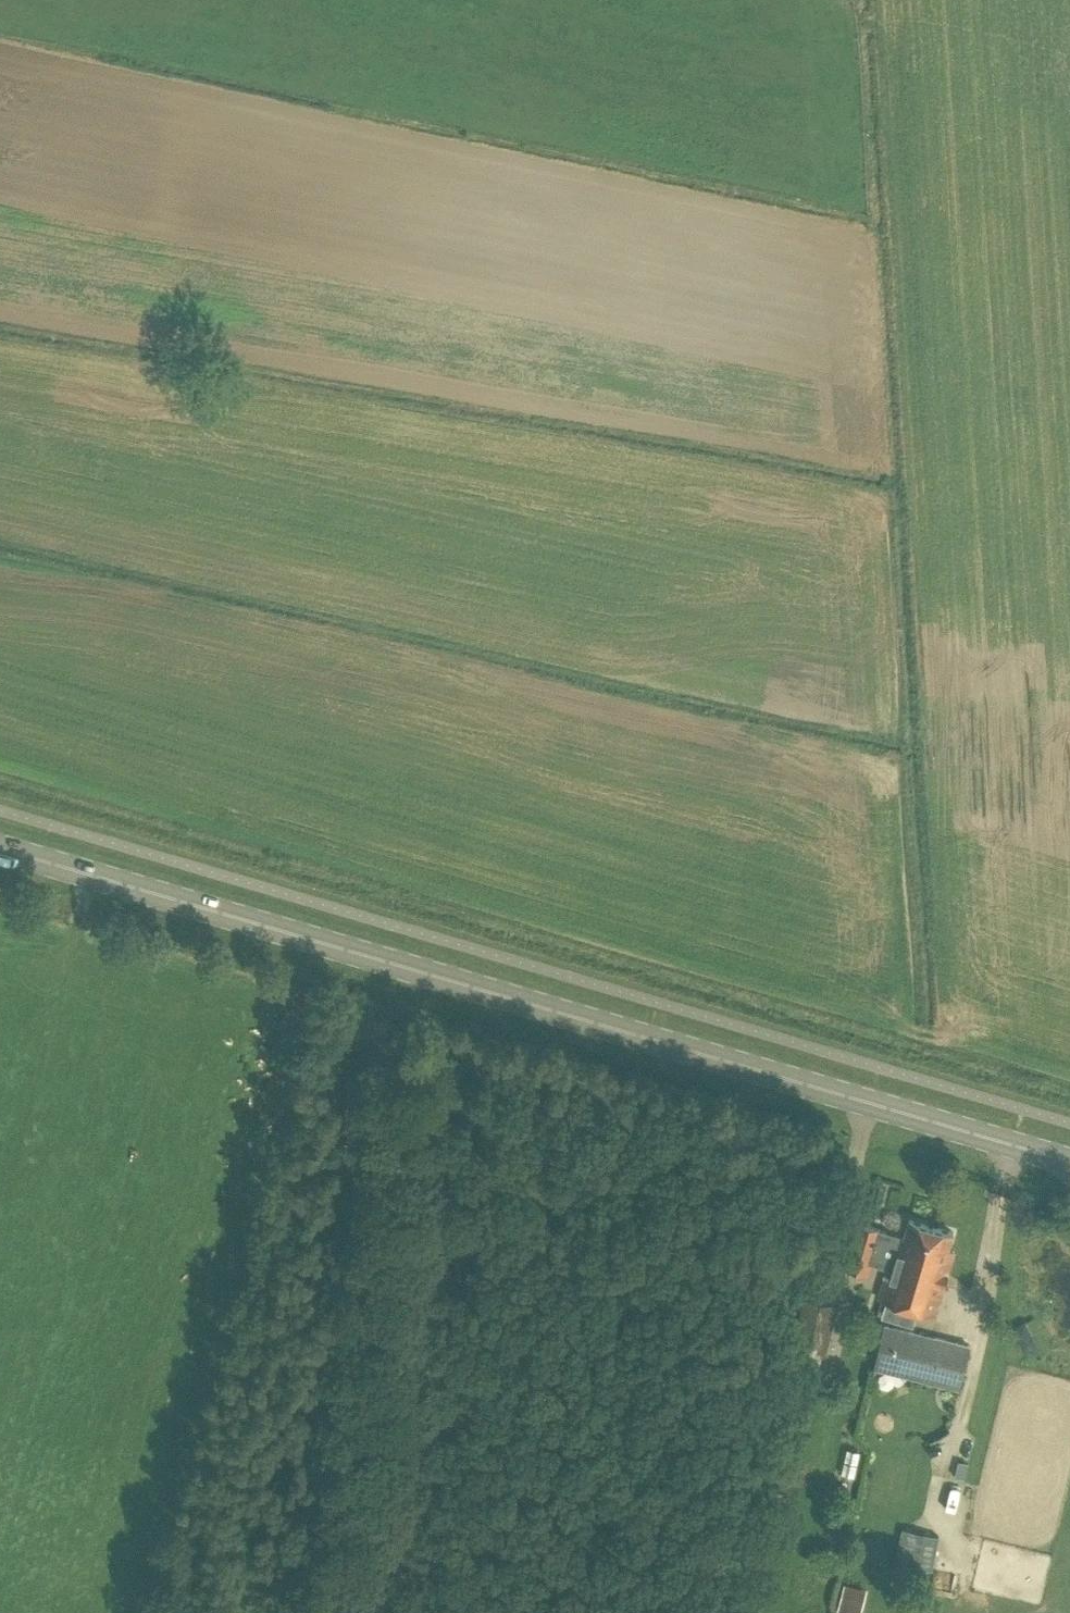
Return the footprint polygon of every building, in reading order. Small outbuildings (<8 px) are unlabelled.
[(909,1220),(904,1236),(857,1222),(844,1267),(869,1275),(872,1264),(888,1269),(879,1299),(934,1316),(954,1251),(948,1249),(953,1233),(909,1220)] [(790,1346),(825,1354),(838,1305),(803,1296),(790,1346)] [(876,1368),(958,1388),(969,1345),(886,1325),(876,1368)] [(895,1565),(914,1570),(930,1573),(938,1537),(922,1534),(918,1553),(898,1549),(895,1565)] [(833,1604),(853,1607),(858,1582),(837,1578),(833,1604)]
